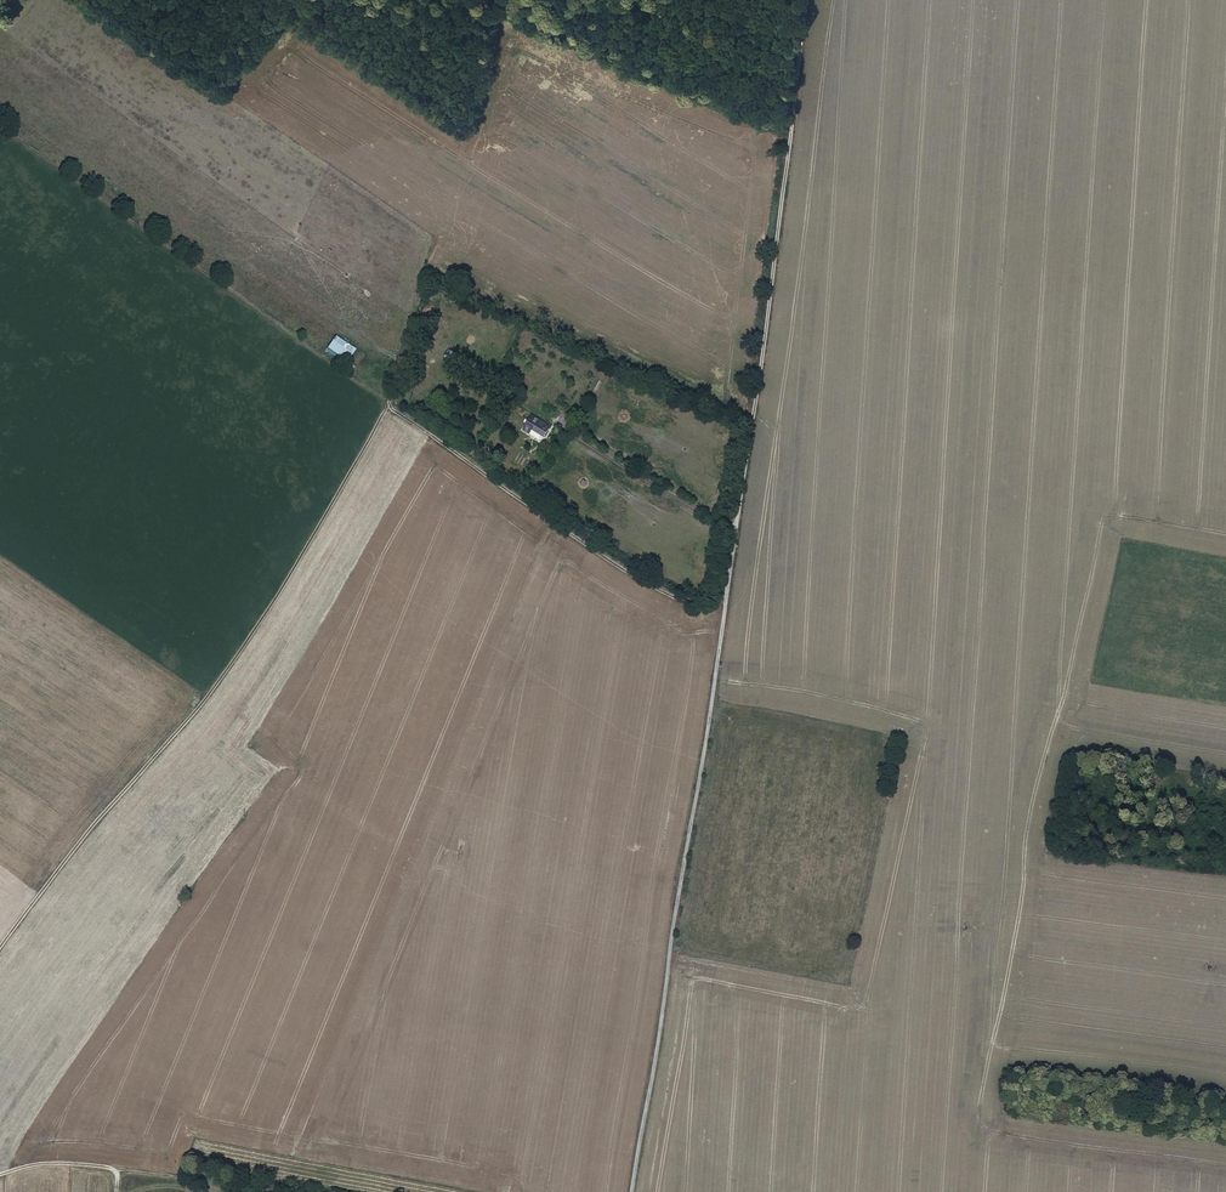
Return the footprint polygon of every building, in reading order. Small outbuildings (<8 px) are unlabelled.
[(336,336),(327,348),(347,363),(356,351),(336,336)] [(449,359),(453,351),(447,349),(444,357),(449,359)] [(470,360),(459,354),(456,362),(466,368),(470,360)] [(481,365),(470,360),(466,368),(477,373),(481,365)] [(498,373),(481,365),(477,373),(494,381),(498,373)] [(536,420),(530,415),(521,430),(527,434),(530,430),(536,420)] [(547,427),(536,420),(530,430),(540,437),(547,427)]
